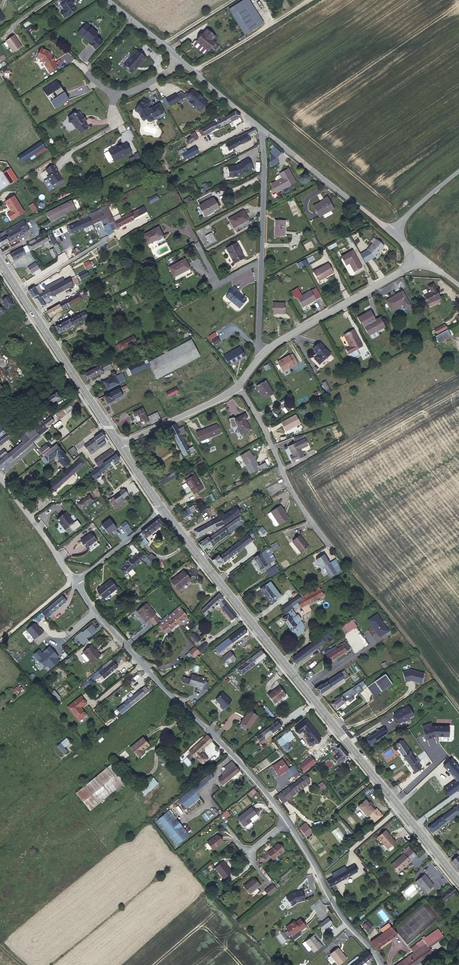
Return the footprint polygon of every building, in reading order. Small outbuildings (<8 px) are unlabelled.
[(73,3),(71,0),(61,0),(63,3),(61,5),(68,15),(76,10),(72,4),(73,3)] [(228,9),(231,14),(245,35),(264,23),(249,0),(243,0),(228,9)] [(79,33),(82,36),(84,36),(86,38),(91,42),(89,43),(96,49),(103,41),(97,36),(98,34),(96,31),(95,29),(93,28),(91,28),(87,23),(79,31),(79,33)] [(212,48),(215,43),(212,40),(215,37),(207,29),(197,42),(194,46),(205,55),(208,51),(212,48)] [(14,52),(22,47),(14,35),(6,41),(14,52)] [(220,47),(215,43),(212,48),(216,52),(220,47)] [(54,61),(49,52),(41,48),(36,58),(42,60),(50,72),(58,67),(54,61)] [(146,58),(138,51),(124,65),(132,72),(133,72),(146,58)] [(56,81),(43,90),(48,97),(51,95),(54,100),(52,102),(57,109),(70,99),(65,92),(63,94),(59,89),(61,87),(56,81)] [(187,94),(188,95),(186,96),(186,97),(190,100),(189,102),(195,107),(196,105),(201,110),(208,103),(202,98),(203,98),(197,93),(192,90),(191,89),(187,94)] [(181,92),(176,95),(179,101),(186,97),(186,96),(185,95),(181,92)] [(175,94),(166,99),(170,106),(179,101),(176,95),(175,94)] [(160,119),(166,116),(160,104),(149,110),(147,107),(148,106),(149,106),(150,105),(149,104),(150,103),(144,99),(142,102),(140,102),(137,107),(141,110),(140,113),(139,113),(142,120),(146,118),(148,121),(151,122),(153,121),(154,118),(156,119),(159,117),(160,119)] [(74,113),(68,117),(71,120),(69,122),(72,122),(76,128),(76,127),(80,133),(88,128),(84,122),(85,121),(86,120),(83,116),(83,117),(79,112),(76,114),(75,113),(74,114),(74,113)] [(225,117),(223,115),(213,120),(214,122),(199,131),(202,136),(205,134),(205,135),(213,130),(218,128),(231,121),(240,116),(235,112),(225,117)] [(253,128),(237,137),(237,138),(226,145),(229,150),(250,140),(248,136),(255,132),(253,128)] [(189,143),(198,138),(194,132),(191,134),(192,136),(187,139),(189,143)] [(41,142),(24,152),(28,158),(36,153),(45,147),(41,142)] [(109,150),(109,152),(114,161),(131,152),(126,143),(122,146),(121,145),(118,147),(115,148),(113,148),(109,150)] [(198,153),(195,147),(187,151),(185,148),(178,152),(180,155),(182,154),(185,160),(198,153)] [(252,167),(248,159),(241,162),(241,163),(236,166),(234,166),(228,166),(229,177),(231,176),(231,177),(238,176),(240,175),(246,172),(246,171),(252,167)] [(48,178),(52,185),(61,179),(56,171),(57,170),(53,164),(46,169),(49,175),(48,176),(48,178)] [(18,179),(10,168),(3,173),(10,184),(18,179)] [(287,187),(295,182),(288,169),(279,173),(280,174),(276,176),(275,179),(276,182),(272,184),(276,192),(287,186),(287,187)] [(205,182),(202,185),(203,187),(200,189),(203,193),(209,188),(205,182)] [(14,196),(6,202),(12,211),(8,214),(11,220),(24,212),(14,196)] [(319,217),(333,209),(327,197),(323,199),(323,200),(313,206),(319,217)] [(212,210),(218,207),(214,198),(199,206),(205,216),(213,211),(212,210)] [(46,213),(50,221),(75,208),(71,200),(46,213)] [(106,206),(102,208),(106,218),(108,221),(113,219),(106,206)] [(98,210),(88,215),(89,217),(92,224),(104,219),(101,213),(100,214),(99,211),(98,210)] [(114,222),(117,228),(139,216),(135,211),(114,222)] [(234,228),(248,219),(243,211),(229,219),(234,228)] [(81,221),(83,228),(92,224),(89,217),(81,221)] [(109,223),(112,230),(116,228),(117,228),(114,222),(113,219),(108,221),(109,223)] [(29,230),(24,220),(0,234),(0,246),(29,230)] [(275,236),(285,236),(285,221),(276,220),(275,236)] [(81,221),(80,222),(66,228),(69,234),(83,228),(81,221)] [(108,236),(113,232),(112,230),(109,223),(107,224),(103,226),(108,236)] [(163,236),(158,227),(144,234),(150,243),(155,240),(163,236)] [(209,244),(216,240),(211,232),(205,236),(209,244)] [(35,239),(29,242),(30,244),(27,245),(30,250),(48,241),(45,236),(41,238),(40,237),(35,239),(36,240),(35,241),(35,239)] [(368,250),(375,256),(378,253),(384,246),(377,239),(368,250)] [(234,263),(244,258),(236,243),(226,248),(234,263)] [(30,250),(27,245),(10,254),(13,260),(26,254),(25,253),(30,250)] [(54,258),(58,256),(53,248),(50,250),(54,258)] [(362,267),(353,250),(342,257),(346,265),(349,263),(354,271),(362,267)] [(368,250),(360,254),(365,262),(375,256),(368,250)] [(190,268),(185,260),(177,264),(177,263),(169,267),(174,277),(190,268)] [(36,262),(29,266),(33,272),(40,268),(36,262)] [(323,278),(334,272),(328,263),(314,271),(319,280),(323,278)] [(44,288),(46,291),(50,289),(59,284),(64,281),(62,278),(44,288)] [(73,285),(70,278),(64,281),(59,284),(63,291),(73,285)] [(53,295),(63,291),(59,284),(50,289),(52,294),(53,295)] [(440,297),(433,284),(428,287),(431,292),(424,295),(429,303),(436,299),(440,297)] [(33,287),(28,291),(33,298),(38,294),(43,292),(38,285),(34,288),(33,287)] [(240,291),(236,287),(227,296),(240,308),(247,300),(243,296),(242,297),(241,295),(241,294),(239,292),(240,291)] [(38,294),(33,298),(40,309),(46,306),(45,304),(51,300),(49,296),(52,294),(50,289),(46,291),(43,292),(38,294)] [(303,307),(316,299),(311,290),(298,298),(303,307)] [(410,305),(402,291),(386,301),(391,311),(402,304),(405,308),(410,305)] [(82,299),(80,293),(65,301),(68,306),(82,299)] [(6,305),(11,301),(7,296),(2,300),(6,305)] [(65,301),(47,311),(50,317),(63,309),(68,306),(65,301)] [(285,313),(285,303),(273,303),(273,313),(279,313),(279,312),(285,313)] [(88,317),(85,311),(70,319),(55,327),(59,333),(88,317)] [(385,327),(380,318),(373,322),(373,321),(364,326),(369,335),(371,338),(373,338),(378,335),(378,334),(377,331),(385,327)] [(447,328),(445,324),(435,330),(437,334),(447,328)] [(363,346),(353,329),(343,335),(350,347),(346,349),(352,360),(360,355),(357,349),(363,346)] [(444,331),(435,336),(439,343),(448,338),(444,331)] [(121,350),(131,344),(128,338),(118,344),(121,350)] [(190,340),(147,363),(149,366),(156,380),(199,357),(190,340)] [(331,354),(320,343),(313,349),(318,354),(314,358),(319,364),(331,354)] [(228,364),(244,355),(240,347),(224,356),(228,364)] [(278,364),(280,368),(282,371),(298,363),(292,354),(277,362),(278,364)] [(12,398),(38,376),(27,361),(0,383),(0,384),(5,390),(12,398)] [(141,370),(146,368),(143,361),(125,370),(128,376),(137,372),(138,373),(141,371),(141,370)] [(109,362),(83,374),(87,380),(104,372),(112,368),(109,362)] [(108,390),(119,384),(115,376),(103,382),(108,390)] [(273,393),(266,380),(256,386),(264,399),(273,393)] [(331,391),(325,381),(322,383),(327,393),(331,391)] [(125,394),(123,390),(122,387),(121,387),(104,396),(108,404),(125,394)] [(169,397),(178,392),(176,388),(166,392),(169,397)] [(36,413),(59,398),(57,393),(43,402),(41,400),(36,403),(37,405),(33,408),(36,413)] [(139,426),(149,421),(142,408),(133,413),(139,426)] [(152,418),(154,422),(160,419),(157,412),(148,417),(149,419),(152,418)] [(245,414),(234,420),(241,434),(251,429),(245,419),(247,417),(245,414)] [(30,415),(6,433),(9,438),(28,424),(27,422),(32,419),(30,415)] [(300,423),(296,415),(281,422),(286,431),(300,423)] [(177,430),(175,424),(169,427),(185,456),(190,453),(195,450),(193,446),(188,449),(181,435),(186,432),(183,426),(177,430)] [(200,441),(208,438),(220,433),(219,432),(217,426),(216,425),(197,433),(200,441)] [(5,441),(5,442),(9,438),(6,433),(1,427),(0,428),(0,445),(5,441)] [(32,428),(25,434),(32,442),(39,437),(32,428)] [(107,440),(102,432),(84,445),(91,454),(106,444),(104,442),(107,440)] [(292,462),(303,457),(300,449),(305,447),(306,445),(303,439),(288,446),(291,451),(293,455),(290,457),(292,462)] [(43,455),(50,449),(46,444),(39,450),(43,455)] [(61,451),(56,444),(50,449),(43,455),(43,456),(48,462),(56,455),(61,460),(65,456),(66,456),(62,451),(61,451)] [(72,456),(77,451),(74,446),(68,450),(72,456)] [(98,466),(115,454),(111,449),(94,460),(98,466)] [(250,463),(252,462),(255,460),(250,450),(240,455),(246,465),(250,463)] [(107,469),(120,459),(116,454),(100,465),(103,468),(106,467),(107,469)] [(70,462),(65,456),(61,460),(59,461),(64,467),(70,462)] [(54,491),(85,463),(80,458),(50,486),(54,491)] [(267,467),(265,462),(256,467),(258,471),(267,467)] [(162,486),(177,477),(174,472),(159,481),(162,486)] [(195,474),(185,480),(194,494),(203,488),(195,474)] [(273,479),(260,486),(261,489),(274,482),(273,479)] [(271,497),(281,491),(279,487),(269,492),(270,494),(271,497)] [(112,506),(128,494),(124,489),(108,500),(112,506)] [(80,502),(85,507),(93,500),(89,495),(80,502)] [(275,518),(279,524),(288,519),(280,506),(271,512),(275,518)] [(236,507),(220,517),(224,525),(237,516),(240,514),(238,510),(236,507)] [(189,515),(192,513),(189,508),(187,509),(180,513),(183,518),(187,516),(189,515)] [(65,513),(57,519),(59,522),(60,522),(61,524),(61,525),(65,529),(73,523),(65,513)] [(240,516),(233,521),(237,526),(243,521),(240,516)] [(224,525),(220,517),(213,520),(216,527),(212,529),(214,532),(224,525)] [(118,528),(110,518),(102,525),(109,534),(114,530),(115,531),(118,528)] [(163,524),(159,519),(136,537),(144,547),(149,543),(145,538),(163,524)] [(216,527),(213,520),(194,531),(197,537),(212,529),(216,527)] [(233,521),(225,527),(228,532),(237,526),(233,521)] [(208,536),(198,543),(203,549),(208,546),(211,544),(228,532),(225,527),(210,538),(208,536)] [(81,540),(86,548),(97,540),(91,533),(81,540)] [(240,541),(244,546),(252,540),(247,535),(240,541)] [(309,547),(300,535),(292,541),(301,553),(309,547)] [(216,556),(211,560),(217,567),(244,546),(240,541),(220,556),(219,555),(217,556),(216,556)] [(267,564),(275,559),(271,552),(269,549),(269,548),(260,554),(260,553),(254,558),(261,569),(262,569),(263,571),(269,567),(267,564)] [(124,576),(127,573),(145,557),(141,553),(132,560),(130,559),(126,563),(127,565),(121,570),(124,574),(124,575),(124,576)] [(147,557),(152,563),(157,559),(151,554),(147,557)] [(316,559),(321,568),(324,566),(329,563),(324,555),(316,559)] [(336,573),(329,563),(324,566),(330,577),(336,573)] [(265,571),(269,578),(280,571),(276,565),(265,571)] [(190,579),(183,571),(171,581),(178,589),(190,579)] [(117,588),(110,580),(97,590),(104,599),(117,588)] [(267,587),(266,585),(260,589),(271,603),(281,596),(272,584),(271,584),(267,587)] [(320,590),(319,587),(300,598),(302,600),(305,605),(323,595),(321,591),(322,591),(321,589),(320,590)] [(219,603),(223,599),(219,594),(201,611),(206,616),(219,603)] [(45,616),(47,618),(67,601),(62,595),(42,613),(43,614),(42,615),(44,617),(45,616)] [(302,600),(300,598),(299,595),(289,602),(293,606),(298,602),(302,600)] [(223,608),(222,608),(232,620),(236,616),(223,599),(219,603),(223,608)] [(293,606),(289,602),(289,601),(282,607),(286,612),(293,607),(293,606)] [(150,619),(155,614),(146,603),(136,611),(146,622),(150,619)] [(179,606),(159,623),(167,632),(186,616),(179,606)] [(288,615),(297,627),(292,631),(296,636),(301,632),(302,631),(303,629),(303,628),(303,626),(303,624),(302,622),(300,619),(301,619),(298,614),(296,616),(291,609),(285,613),(287,616),(288,615)] [(292,631),(297,627),(288,615),(287,616),(285,613),(281,617),(283,619),(292,631)] [(160,620),(155,614),(150,619),(155,625),(160,620)] [(377,615),(369,621),(380,638),(388,631),(377,615)] [(357,621),(358,620),(356,617),(341,627),(345,634),(359,624),(357,621)] [(34,623),(28,628),(36,638),(44,631),(41,627),(41,628),(36,623),(34,623)] [(198,624),(192,629),(194,632),(197,630),(199,632),(202,630),(198,624)] [(84,644),(88,640),(86,638),(95,630),(91,625),(86,629),(86,628),(84,630),(85,631),(83,633),(82,632),(77,635),(82,641),(81,642),(84,644)] [(229,645),(247,632),(243,627),(225,640),(229,645)] [(195,633),(192,636),(197,642),(200,639),(195,633)] [(322,638),(325,642),(330,638),(327,634),(322,638)] [(315,642),(318,647),(325,642),(322,638),(321,637),(319,639),(318,639),(315,642)] [(225,640),(215,648),(218,653),(229,645),(225,640)] [(329,654),(327,655),(330,661),(350,649),(345,642),(341,645),(342,646),(337,649),(335,647),(328,652),(329,654)] [(198,649),(200,652),(207,646),(204,643),(198,649)] [(296,663),(316,649),(312,644),(293,658),(296,663)] [(92,663),(100,656),(91,645),(83,652),(92,663)] [(59,657),(51,647),(45,652),(47,655),(45,656),(41,651),(35,656),(41,663),(42,662),(46,668),(48,666),(51,669),(60,662),(58,659),(59,657)] [(194,658),(200,652),(195,647),(189,652),(194,658)] [(241,675),(266,656),(261,650),(251,658),(237,669),(241,675)] [(230,651),(222,657),(228,664),(235,658),(230,651)] [(118,667),(111,659),(98,671),(104,678),(118,667)] [(411,670),(403,672),(405,682),(410,681),(410,680),(411,680),(417,682),(417,683),(421,684),(424,674),(411,670)] [(322,684),(316,688),(315,689),(319,694),(320,693),(330,686),(336,683),(344,678),(340,673),(322,685),(322,684)] [(367,686),(372,694),(379,689),(382,691),(392,684),(385,674),(367,686)] [(192,675),(189,684),(189,685),(194,686),(198,687),(198,688),(202,690),(206,678),(201,677),(192,675)] [(13,690),(17,694),(22,690),(18,686),(13,690)] [(279,686),(268,695),(275,703),(279,700),(279,699),(285,694),(279,686)] [(338,697),(335,700),(336,701),(332,704),(336,709),(346,701),(345,701),(357,692),(353,688),(339,699),(338,697)] [(145,694),(141,689),(120,707),(123,712),(145,694)] [(372,694),(374,697),(382,691),(379,689),(372,694)] [(58,701),(61,697),(54,691),(51,694),(58,701)] [(216,699),(221,706),(220,707),(223,710),(231,702),(223,693),(216,699)] [(81,696),(68,707),(79,720),(87,714),(81,707),(87,702),(81,696)] [(393,714),(398,723),(402,721),(403,722),(409,718),(409,717),(413,714),(408,706),(404,708),(397,712),(393,714)] [(257,716),(249,710),(241,723),(249,728),(257,716)] [(306,720),(295,728),(299,733),(303,730),(310,739),(309,740),(309,742),(311,744),(313,745),(321,739),(306,720)] [(261,742),(281,726),(277,721),(274,724),(273,723),(267,728),(268,728),(257,737),(261,742)] [(431,723),(423,726),(428,740),(437,736),(450,737),(451,727),(433,727),(431,723)] [(387,733),(383,727),(366,739),(370,745),(387,733)] [(290,730),(277,739),(286,753),(293,748),(289,742),(295,738),(290,730)] [(199,752),(212,740),(207,735),(189,752),(194,757),(196,755),(199,758),(198,759),(203,763),(207,759),(203,754),(202,755),(199,752)] [(136,755),(143,750),(149,745),(143,737),(130,748),(136,755)] [(57,746),(64,755),(68,751),(64,748),(71,742),(67,738),(57,746)] [(403,741),(397,746),(415,772),(420,768),(417,763),(419,762),(416,757),(415,758),(403,741)] [(339,764),(349,756),(340,745),(336,748),(340,752),(333,757),(339,764)] [(311,757),(300,766),(304,771),(315,762),(311,757)] [(279,775),(288,770),(289,769),(282,759),(276,764),(276,763),(272,766),(279,775)] [(458,782),(458,768),(451,759),(443,766),(456,780),(458,782)] [(327,769),(333,764),(329,760),(323,765),(327,769)] [(223,784),(239,771),(232,762),(224,767),(226,769),(221,773),(223,775),(219,779),(223,784)] [(126,781),(111,764),(76,793),(90,811),(126,781)] [(294,779),(299,775),(293,766),(289,769),(288,770),(293,776),(294,779)] [(311,771),(304,776),(309,782),(316,777),(311,771)] [(213,777),(210,773),(182,797),(190,806),(199,798),(199,790),(209,781),(213,777)] [(309,782),(304,776),(290,787),(285,790),(281,793),(282,794),(278,796),(283,802),(306,785),(309,782)] [(157,783),(153,778),(149,782),(153,787),(157,783)] [(458,789),(458,782),(456,780),(448,785),(454,793),(458,789)] [(153,787),(149,782),(140,790),(144,794),(153,787)] [(306,786),(306,785),(283,802),(278,796),(282,794),(281,793),(285,790),(285,789),(276,795),(283,804),(306,786)] [(326,790),(322,785),(317,788),(320,794),(326,790)] [(449,796),(454,793),(448,785),(443,789),(449,796)] [(374,810),(365,799),(358,806),(367,816),(369,815),(374,821),(382,815),(376,808),(374,810)] [(458,812),(458,804),(442,817),(428,827),(432,833),(446,822),(458,812)] [(251,807),(238,817),(245,826),(251,821),(249,819),(256,814),(251,807)] [(361,818),(364,814),(358,809),(355,813),(361,818)] [(176,847),(190,835),(169,810),(156,821),(176,847)] [(220,816),(226,824),(228,822),(225,819),(230,814),(227,811),(220,816)] [(258,816),(256,814),(249,819),(251,821),(252,822),(258,818),(258,816)] [(309,828),(306,824),(300,828),(304,832),(309,828)] [(389,834),(385,830),(378,837),(384,843),(384,844),(388,849),(388,848),(392,845),(395,842),(389,835),(389,834)] [(222,842),(217,835),(207,842),(213,850),(222,842)] [(268,854),(270,857),(273,860),(283,851),(278,844),(267,853),(268,854)] [(410,848),(406,851),(413,859),(416,856),(410,848)] [(413,859),(406,851),(404,853),(391,865),(397,871),(401,867),(402,868),(413,859)] [(232,872),(223,861),(215,868),(224,879),(232,872)] [(341,873),(339,870),(332,874),(333,877),(327,881),(330,887),(357,871),(354,865),(347,870),(341,873)] [(419,885),(425,892),(433,885),(424,875),(415,883),(418,886),(419,885)] [(260,885),(254,878),(243,887),(250,894),(260,885)] [(277,889),(273,884),(264,891),(269,896),(277,889)] [(456,891),(453,887),(442,896),(445,900),(456,891)] [(305,900),(302,890),(292,893),(286,898),(293,906),(298,902),(300,901),(305,900)] [(332,922),(328,917),(320,924),(324,929),(332,922)] [(306,926),(301,919),(295,922),(294,921),(286,927),(292,935),(300,929),(302,929),(306,926)] [(367,931),(373,926),(368,921),(362,925),(367,931)] [(383,933),(370,942),(376,950),(397,934),(389,924),(381,930),(383,933)] [(410,948),(413,952),(410,955),(409,954),(407,956),(407,957),(396,964),(414,964),(432,952),(429,948),(444,937),(438,928),(410,948)] [(318,943),(315,940),(316,939),(313,935),(305,941),(314,952),(322,946),(319,943),(318,943)] [(338,948),(330,954),(338,964),(339,964),(347,959),(338,948)] [(372,957),(367,951),(359,958),(357,956),(353,960),(354,961),(350,964),(361,964),(372,957)]
